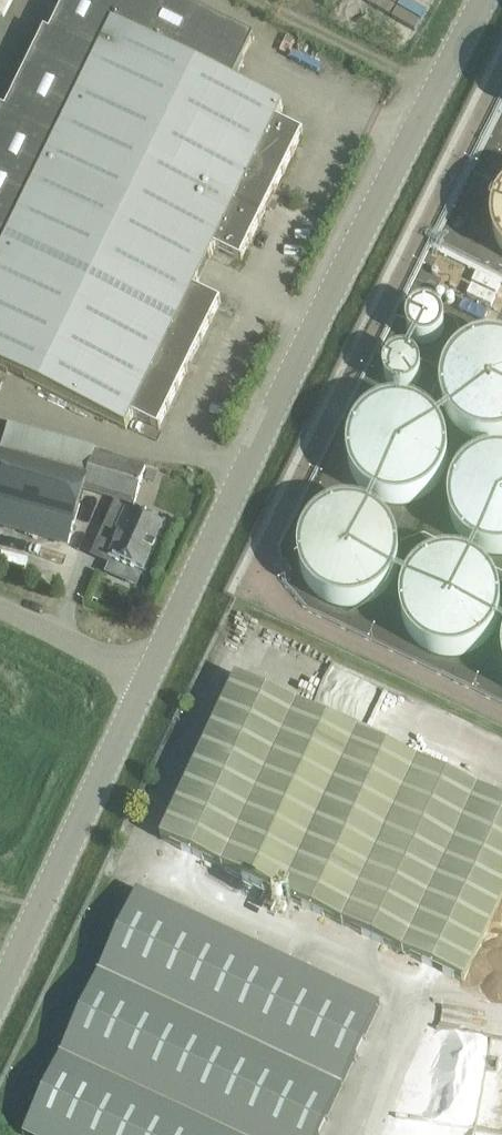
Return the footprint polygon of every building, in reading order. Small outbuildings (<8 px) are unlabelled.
[(49,34),(45,32),(6,111),(0,108),(0,109),(0,365),(126,428),(133,415),(159,428),(221,301),(195,288),(215,247),(241,260),(303,133),(277,120),(283,107),(233,81),(255,37),(179,0),(66,0),(49,34)] [(445,324),(445,323),(444,317),(440,311),(438,309),(433,306),(426,305),(421,306),(416,309),(414,311),(410,317),(409,323),(410,329),(413,335),(418,339),(425,342),(429,342),(433,341),(439,337),(443,331),(445,324)] [(493,340),(485,341),(476,344),(467,349),(460,354),(454,362),(450,370),(447,380),(446,388),(447,397),(450,406),(454,415),(459,421),(467,428),(474,432),(484,435),(492,436),(501,436),(501,341),(493,340)] [(422,372),(421,365),(417,359),(411,355),(403,353),(396,355),(390,359),(387,365),(385,372),(387,378),(390,384),(395,388),(402,390),(410,388),(416,385),(419,380),(421,376),(422,372)] [(448,456),(448,455),(448,447),(445,438),(442,431),(436,423),(429,417),(421,412),(412,409),(402,407),(392,408),(382,411),(374,416),(367,421),(361,428),(356,437),(354,445),(352,455),(353,464),(356,474),(360,481),(366,489),(373,495),(380,499),(388,502),(398,503),(410,503),(419,500),(426,496),(434,490),(439,484),(444,476),(447,466),(448,456)] [(97,552),(145,573),(166,524),(133,509),(146,465),(11,426),(1,459),(0,463),(0,523),(77,545),(80,537),(71,535),(83,488),(121,499),(97,552)] [(501,459),(490,460),(481,462),(472,467),(466,473),(460,480),(455,489),(452,498),(452,507),(452,515),(455,525),(458,531),(464,539),(470,545),(479,550),(488,553),(497,555),(501,554),(501,459)] [(398,559),(397,549),(395,541),(390,532),(384,525),(377,519),(368,514),(359,511),(350,511),(341,511),(332,514),(323,519),(316,525),(310,532),(306,540),(303,550),(302,559),(303,567),(306,577),(310,585),(314,591),(323,598),(330,602),(340,606),(348,607),(360,606),(369,603),(376,599),(383,594),(389,586),(394,578),(397,569),(398,559)] [(499,610),(499,609),(499,600),(496,590),(491,581),(485,574),(478,569),(469,564),(460,562),(452,561),(443,562),(434,564),(425,569),(418,574),(412,582),(407,590),(404,600),(404,609),(404,618),(407,627),(411,634),(417,642),(423,647),(430,652),(439,655),(449,657),(461,656),(470,653),(479,648),(485,643),(492,635),(496,627),(499,618),(499,610)] [(465,980),(501,901),(501,801),(238,677),(162,838),(465,980)] [(27,1134),(320,1134),(381,1004),(138,890),(24,1133),(27,1134)]
